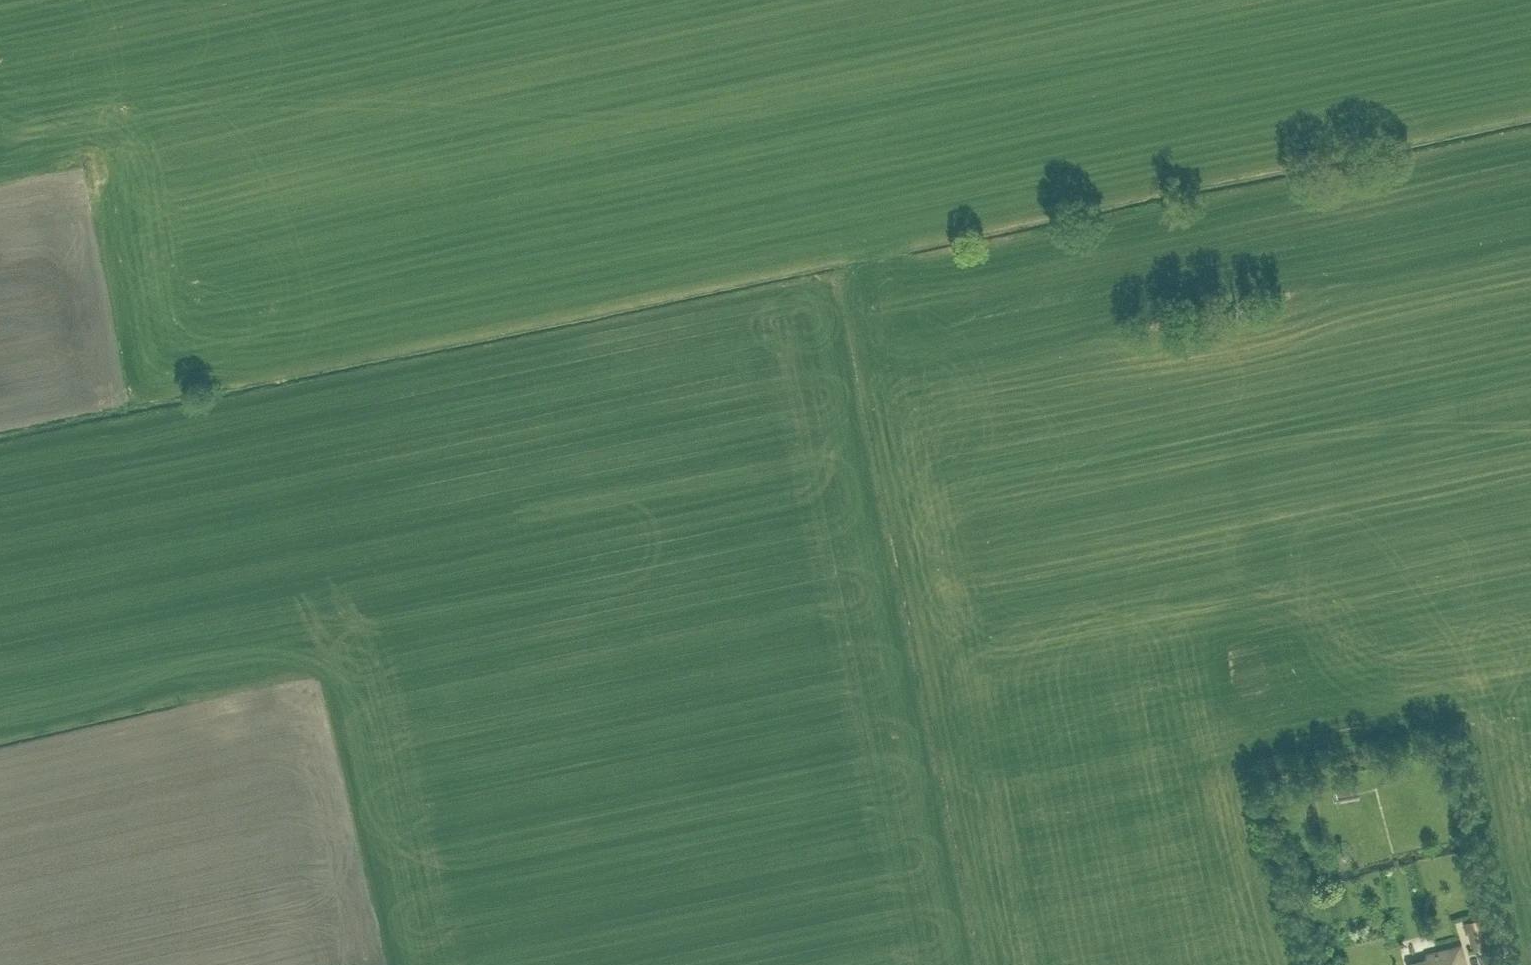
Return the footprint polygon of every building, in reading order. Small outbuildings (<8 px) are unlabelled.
[(1491,948),(1483,919),(1463,924),(1466,935),(1468,934),(1473,954),(1491,948)] [(1463,947),(1429,955),(1430,960),(1411,964),(1468,964),(1463,947)]
